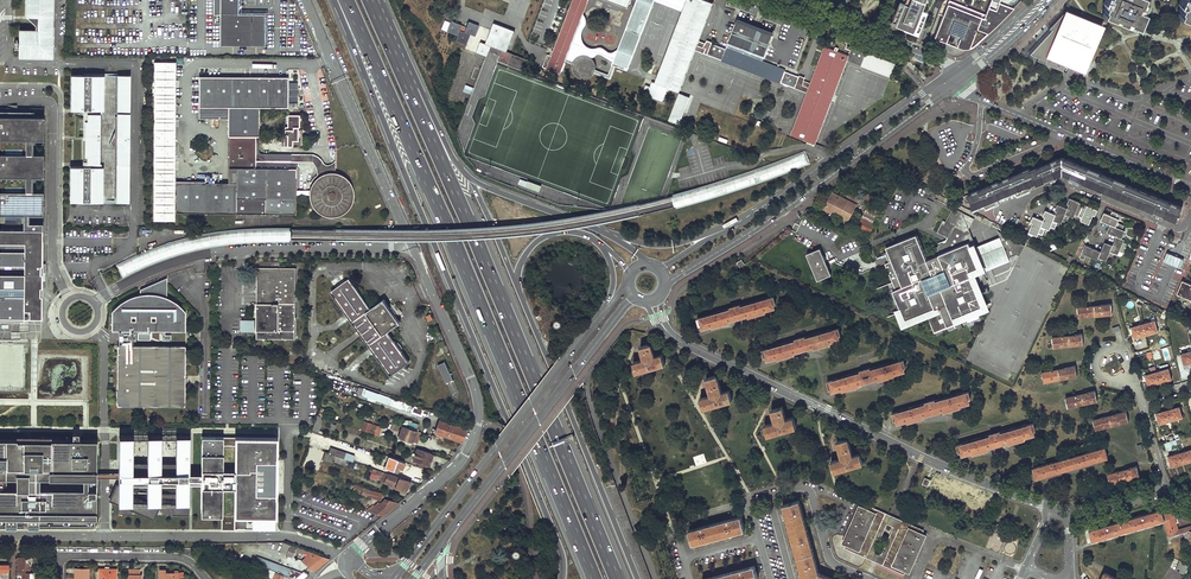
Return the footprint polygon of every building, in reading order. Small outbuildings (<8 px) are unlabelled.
[(26,16),(27,16),(27,19),(30,20),(35,25),(35,30),(19,29),(19,56),(52,57),(53,27),(49,27),(49,25),(47,25),(48,0),(26,0),(26,16)] [(213,15),(220,15),(220,14),(238,14),(238,0),(213,0),(213,15)] [(543,67),(560,73),(564,61),(572,64),(572,65),(572,67),(572,69),(573,71),(574,73),(575,75),(578,77),(580,78),(582,78),(585,78),(587,78),(589,77),(590,77),(592,75),(593,73),(594,72),(595,70),(595,68),(595,67),(595,65),(595,64),(594,62),(594,60),(593,59),(591,57),(590,57),(589,56),(587,55),(586,55),(584,55),(582,55),(580,55),(578,56),(577,57),(575,58),(574,60),(574,61),(573,61),(565,58),(588,0),(573,0),(552,55),(550,48),(543,67)] [(628,9),(631,0),(604,0),(628,9)] [(633,11),(644,15),(650,0),(637,0),(633,11)] [(642,94),(662,101),(668,87),(679,91),(695,50),(721,60),(721,61),(748,71),(780,83),(780,82),(784,83),(783,84),(788,86),(788,85),(807,92),(791,134),(815,143),(847,59),(890,76),(895,63),(866,52),(865,53),(850,48),(850,49),(846,48),(848,43),(834,37),(830,47),(825,45),(810,83),(803,81),(804,77),(799,75),(799,76),(785,71),(785,69),(762,60),(772,35),(736,21),(726,48),(711,43),(712,42),(707,40),(706,43),(698,40),(713,2),(708,0),(686,0),(655,82),(652,81),(650,86),(646,84),(642,94)] [(890,23),(915,34),(919,24),(921,25),(922,22),(920,21),(923,14),(919,12),(920,9),(922,10),(926,0),(901,0),(901,1),(903,2),(902,5),(897,4),(895,11),(893,10),(892,13),(893,14),(890,23)] [(933,38),(961,49),(968,49),(976,30),(986,33),(1012,8),(998,3),(990,0),(983,18),(946,4),(933,38)] [(1101,14),(1124,23),(1125,21),(1137,27),(1143,12),(1138,10),(1142,0),(1106,0),(1101,14)] [(1175,14),(1190,21),(1190,0),(1181,0),(1175,14)] [(1051,30),(1029,54),(1038,58),(1037,60),(1062,71),(1065,63),(1075,67),(1084,71),(1093,48),(1091,48),(1092,46),(1093,47),(1101,28),(1100,27),(1101,24),(1067,11),(1066,13),(1065,13),(1064,14),(1062,13),(1048,28),(1051,30)] [(238,14),(220,14),(220,15),(219,45),(264,46),(264,15),(249,15),(238,14)] [(479,26),(468,22),(467,27),(451,22),(447,33),(457,37),(455,41),(466,45),(470,35),(475,37),(479,26)] [(494,22),(486,43),(481,41),(476,52),(513,66),(517,55),(506,51),(515,30),(494,22)] [(287,107),(288,77),(199,77),(199,117),(227,118),(227,182),(175,182),(175,194),(173,194),(175,62),(153,61),(152,220),(173,220),(173,201),(175,201),(175,212),(295,214),(295,195),(311,195),(311,197),(312,200),(312,202),(314,204),(315,206),(316,208),(318,210),(320,211),(322,213),(325,214),(327,214),(329,215),(332,215),(334,214),(337,214),(339,213),(341,212),(343,210),(345,209),(347,207),(348,205),(349,202),(350,200),(351,198),(351,195),(351,193),(350,190),(349,188),(348,186),(347,183),(346,181),(344,180),(342,178),(340,177),(337,176),(335,175),(334,175),(332,175),(330,175),(327,175),(325,176),(323,177),(322,178),(319,174),(317,175),(316,175),(315,176),(314,177),(313,179),(312,180),(311,181),(310,183),(314,185),(313,187),(312,190),(295,191),(295,169),(290,169),(290,154),(258,154),(258,143),(258,136),(259,107),(287,107)] [(84,75),(73,75),(72,109),(87,110),(104,110),(104,75),(84,75)] [(118,75),(104,75),(104,110),(104,113),(100,113),(100,136),(100,140),(100,163),(104,163),(104,167),(103,202),(116,202),(118,75)] [(129,202),(130,76),(119,75),(118,75),(116,202),(117,202),(126,202),(129,202)] [(466,84),(463,91),(471,94),(474,86),(466,84)] [(669,120),(679,124),(689,98),(679,94),(669,120)] [(100,136),(100,113),(87,113),(87,121),(85,121),(85,136),(100,136)] [(299,127),(299,115),(287,115),(287,126),(284,126),(284,135),(287,135),(287,146),(292,146),(296,146),(299,146),(299,140),(298,140),(298,127),(299,127)] [(7,319),(23,319),(23,310),(29,311),(29,315),(29,319),(41,319),(41,315),(41,296),(39,296),(39,288),(41,288),(42,274),(38,274),(38,264),(41,264),(43,117),(0,116),(0,139),(24,139),(24,152),(0,152),(0,177),(23,177),(23,191),(0,191),(0,318),(7,319)] [(100,140),(84,140),(84,156),(87,156),(87,163),(100,163),(100,140)] [(334,175),(335,161),(332,164),(331,164),(330,165),(329,165),(328,165),(327,165),(325,165),(324,164),(324,163),(321,160),(320,159),(319,158),(318,157),(317,156),(315,155),(314,155),(313,154),(312,154),(311,154),(309,154),(290,154),(290,169),(295,169),(296,166),(296,165),(297,163),(299,162),(312,162),(315,167),(317,175),(319,174),(322,178),(323,177),(325,176),(327,175),(330,175),(332,175),(334,175)] [(1176,220),(1182,207),(1171,202),(1147,192),(1118,180),(1082,165),(1062,157),(1047,163),(1031,170),(1030,168),(1022,171),(979,190),(968,194),(968,195),(963,197),(965,203),(971,201),(974,208),(1036,182),(1037,185),(1062,173),(1176,220)] [(72,167),(72,201),(82,201),(103,202),(104,167),(87,167),(72,167)] [(540,186),(526,181),(524,187),(538,192),(540,186)] [(848,220),(858,198),(842,190),(839,195),(832,192),(828,201),(823,198),(820,206),(848,220)] [(1078,216),(1083,205),(1079,203),(1080,202),(1069,198),(1067,203),(1069,204),(1067,209),(1062,221),(1066,223),(1069,215),(1073,217),(1074,215),(1078,216)] [(1062,221),(1067,209),(1057,204),(1055,209),(1057,210),(1055,215),(1050,227),(1054,229),(1057,222),(1061,223),(1062,221)] [(1083,205),(1078,216),(1081,218),(1080,220),(1085,222),(1084,224),(1088,226),(1093,214),(1095,215),(1097,210),(1087,205),(1086,207),(1083,205)] [(857,227),(869,233),(880,212),(867,206),(857,227)] [(947,221),(945,220),(944,223),(942,222),(937,231),(948,237),(946,242),(943,243),(942,242),(939,244),(939,245),(936,246),(939,253),(926,259),(916,234),(886,247),(888,253),(886,254),(889,262),(885,264),(896,290),(900,299),(897,301),(905,321),(938,307),(940,311),(927,316),(934,332),(956,323),(957,328),(962,326),(958,316),(967,312),(972,310),(983,305),(973,280),(976,279),(978,277),(979,275),(979,273),(978,271),(978,270),(980,269),(976,259),(974,256),(969,253),(967,257),(967,261),(955,255),(966,235),(971,233),(969,229),(965,230),(955,225),(962,211),(953,206),(950,211),(952,212),(947,221)] [(1050,227),(1055,215),(1045,210),(1043,215),(1045,216),(1043,221),(1038,233),(1042,235),(1045,228),(1049,230),(1050,227)] [(965,230),(969,229),(975,218),(962,211),(955,225),(965,230)] [(1101,221),(1110,225),(1115,227),(1117,223),(1119,219),(1116,218),(1118,214),(1112,211),(1110,216),(1104,213),(1101,221)] [(1037,236),(1038,233),(1043,221),(1033,217),(1031,222),(1033,223),(1028,234),(1032,236),(1033,234),(1037,236)] [(1116,236),(1122,239),(1125,231),(1122,230),(1124,226),(1117,223),(1115,227),(1110,225),(1107,232),(1116,236)] [(1001,240),(1005,239),(1003,236),(1004,234),(997,230),(1000,237),(976,247),(971,233),(966,235),(955,255),(967,261),(967,257),(969,253),(974,256),(976,259),(980,269),(985,267),(986,270),(1009,261),(1012,268),(1019,256),(1016,254),(1008,258),(1005,250),(1004,248),(1001,240)] [(1019,256),(1025,245),(1004,234),(1003,236),(1005,239),(1001,240),(1004,248),(1006,247),(1007,249),(1005,250),(1008,258),(1016,254),(1019,256)] [(1110,251),(1114,253),(1118,254),(1119,251),(1123,253),(1125,248),(1121,246),(1124,240),(1122,239),(1116,236),(1112,246),(1110,251)] [(1110,251),(1112,246),(1105,242),(1101,252),(1098,257),(1106,260),(1107,257),(1112,259),(1114,253),(1110,251)] [(1098,257),(1101,252),(1085,245),(1079,257),(1084,259),(1089,261),(1091,257),(1097,259),(1098,257)] [(820,249),(807,254),(819,280),(831,275),(820,249)] [(295,339),(295,268),(257,268),(256,339),(295,339)] [(389,307),(383,299),(371,308),(349,278),(331,291),(391,375),(409,361),(388,331),(400,322),(394,314),(389,307)] [(1177,294),(1190,300),(1190,284),(1182,280),(1177,294)] [(184,377),(185,346),(148,345),(148,330),(185,331),(186,313),(182,309),(180,306),(176,303),(172,301),(169,298),(165,297),(160,295),(154,294),(150,293),(144,294),(137,295),(132,296),(127,298),(124,300),(119,303),(115,307),(111,311),(111,330),(125,330),(125,345),(117,345),(117,405),(184,406),(184,377)] [(730,309),(697,318),(699,325),(701,325),(702,328),(717,324),(717,325),(723,324),(723,323),(753,314),(753,315),(759,313),(759,312),(775,307),(774,303),(775,303),(774,296),(741,306),(740,305),(730,308),(730,309)] [(389,307),(394,314),(400,310),(395,303),(389,307)] [(1078,317),(1112,314),(1111,303),(1077,307),(1078,317)] [(972,310),(967,312),(969,315),(964,317),(968,326),(982,321),(978,311),(974,313),(972,310)] [(253,320),(241,320),(241,330),(241,331),(254,331),(254,320),(253,320)] [(1146,334),(1157,331),(1154,321),(1143,324),(1146,334)] [(1135,338),(1146,334),(1143,324),(1132,327),(1135,338)] [(795,341),(762,350),(764,357),(766,356),(767,360),(782,356),(782,357),(788,355),(788,354),(818,346),(818,347),(824,345),(824,344),(840,339),(839,335),(840,335),(838,328),(806,337),(805,336),(795,339),(795,341)] [(1051,337),(1053,347),(1083,344),(1082,333),(1051,337)] [(634,362),(637,372),(665,364),(662,353),(655,355),(652,343),(641,346),(643,353),(645,353),(646,358),(644,358),(634,362)] [(1183,364),(1190,362),(1190,350),(1180,353),(1183,364)] [(860,372),(827,382),(829,388),(831,388),(832,392),(847,388),(847,389),(853,388),(853,386),(884,377),(884,379),(890,377),(889,375),(905,371),(903,367),(906,367),(904,359),(870,369),(870,368),(860,371),(860,372)] [(453,380),(445,361),(438,364),(446,383),(453,380)] [(1041,371),(1043,382),(1077,376),(1075,365),(1041,371)] [(1160,382),(1171,379),(1168,368),(1156,371),(1160,382)] [(1148,386),(1160,382),(1156,371),(1145,375),(1148,386)] [(700,398),(703,409),(732,400),(729,390),(722,392),(717,375),(706,378),(709,389),(711,389),(713,394),(711,395),(700,398)] [(421,417),(423,410),(361,388),(359,394),(421,417)] [(1095,390),(1065,397),(1067,407),(1097,400),(1095,390)] [(925,404),(892,413),(894,420),(896,420),(897,423),(912,419),(912,420),(918,419),(918,417),(948,409),(948,410),(955,408),(954,407),(970,402),(969,398),(971,398),(969,391),(936,401),(936,400),(925,403),(925,404)] [(764,425),(767,436),(796,427),(793,417),(786,418),(783,406),(772,410),(774,417),(776,416),(777,421),(775,422),(764,425)] [(1170,421),(1182,418),(1179,406),(1167,410),(1170,421)] [(1158,424),(1170,421),(1167,410),(1156,413),(1158,424)] [(1093,420),(1095,430),(1129,421),(1126,411),(1093,420)] [(317,432),(318,429),(323,417),(317,415),(311,430),(317,432)] [(408,429),(410,422),(404,420),(402,426),(408,429)] [(448,437),(452,425),(439,420),(434,432),(448,437)] [(408,429),(416,431),(418,425),(410,422),(408,429)] [(990,436),(957,446),(959,453),(961,452),(962,456),(977,451),(977,453),(983,451),(983,450),(1013,441),(1013,442),(1020,440),(1019,439),(1035,434),(1034,431),(1036,430),(1034,423),(1001,433),(1000,431),(990,434),(990,436)] [(369,433),(378,436),(381,427),(372,424),(369,433)] [(465,429),(452,425),(448,437),(461,442),(463,435),(465,429)] [(408,429),(402,426),(398,437),(412,442),(416,431),(408,429)] [(118,479),(118,485),(113,483),(106,501),(116,505),(116,514),(138,515),(151,519),(154,514),(186,515),(187,485),(191,485),(199,485),(198,516),(219,516),(219,529),(275,530),(276,478),(277,437),(200,435),(200,472),(192,472),(187,472),(188,435),(175,435),(175,462),(160,462),(160,435),(147,434),(146,462),(131,462),(132,434),(118,434),(118,469),(118,474),(118,477),(118,479)] [(831,461),(835,472),(864,464),(861,453),(853,455),(848,438),(837,441),(842,458),(831,461)] [(5,519),(5,529),(16,529),(16,519),(27,519),(27,529),(38,529),(38,519),(95,519),(96,478),(96,442),(0,441),(0,519),(5,519)] [(346,460),(353,462),(354,455),(331,447),(328,453),(334,455),(346,460)] [(1105,448),(1033,468),(1036,479),(1051,474),(1051,476),(1057,474),(1057,473),(1087,464),(1087,465),(1094,464),(1093,462),(1108,458),(1105,448)] [(413,460),(428,466),(432,454),(416,449),(413,460)] [(1190,461),(1190,449),(1179,452),(1182,463),(1190,461)] [(328,453),(325,452),(323,459),(331,462),(332,459),(334,455),(328,453)] [(1171,467),(1182,463),(1179,452),(1168,456),(1171,467)] [(334,455),(332,459),(335,460),(334,462),(344,465),(346,460),(334,455)] [(404,462),(383,455),(381,460),(386,462),(385,468),(397,472),(399,468),(402,469),(404,462)] [(358,470),(360,465),(346,460),(344,465),(358,470)] [(1137,466),(1107,474),(1110,484),(1140,476),(1137,466)] [(374,478),(376,478),(378,475),(376,474),(377,470),(372,469),(369,478),(373,479),(374,478)] [(410,482),(377,470),(376,474),(378,475),(381,476),(380,480),(404,492),(407,487),(406,485),(410,482)] [(371,491),(355,485),(353,491),(369,496),(371,491)] [(380,500),(382,494),(371,491),(369,496),(374,498),(375,498),(380,500)] [(374,506),(379,502),(375,498),(374,498),(370,501),(371,502),(374,506)] [(374,506),(371,502),(364,510),(382,516),(398,503),(387,499),(385,505),(381,504),(380,504),(379,502),(374,506)] [(822,572),(802,500),(785,504),(787,511),(791,527),(793,534),(799,555),(801,563),(805,578),(836,578),(822,572)] [(863,507),(859,505),(842,543),(846,544),(845,548),(904,575),(906,571),(909,572),(926,535),(922,533),(924,530),(864,503),(863,507)] [(1168,537),(1183,533),(1181,528),(1178,529),(1176,523),(1178,522),(1175,511),(1173,509),(1171,512),(1162,515),(1161,510),(1089,531),(1092,541),(1103,538),(1103,539),(1118,535),(1118,533),(1138,528),(1138,529),(1153,524),(1153,523),(1163,520),(1168,537)] [(782,512),(787,528),(791,527),(787,511),(782,512)] [(744,530),(741,516),(688,530),(692,544),(697,543),(697,542),(710,538),(710,539),(726,535),(726,534),(739,530),(739,531),(744,530)] [(1181,528),(1183,533),(1189,531),(1190,536),(1190,525),(1181,528)] [(799,555),(793,534),(789,535),(794,556),(799,555)] [(280,552),(293,556),(296,546),(283,542),(280,552)] [(313,548),(301,560),(315,572),(326,560),(313,548)] [(21,572),(25,572),(26,564),(29,564),(29,557),(17,556),(17,572),(21,572)] [(283,575),(292,577),(294,570),(256,556),(253,564),(272,571),(283,575)] [(1190,565),(1179,560),(1175,570),(1185,575),(1190,565)] [(1,572),(1,578),(8,578),(9,564),(0,563),(0,572),(1,572)] [(800,578),(805,578),(801,563),(796,563),(800,578)] [(754,565),(704,578),(758,578),(754,565)] [(75,569),(75,578),(77,578),(88,578),(88,569),(75,569)] [(99,569),(99,578),(114,578),(114,577),(116,577),(116,569),(99,569)] [(127,569),(127,574),(127,578),(141,578),(141,574),(140,574),(140,569),(127,569)] [(159,570),(159,578),(177,578),(177,572),(172,572),(172,573),(164,573),(164,570),(159,570)] [(272,571),(270,578),(272,578),(282,578),(283,575),(272,571)]
